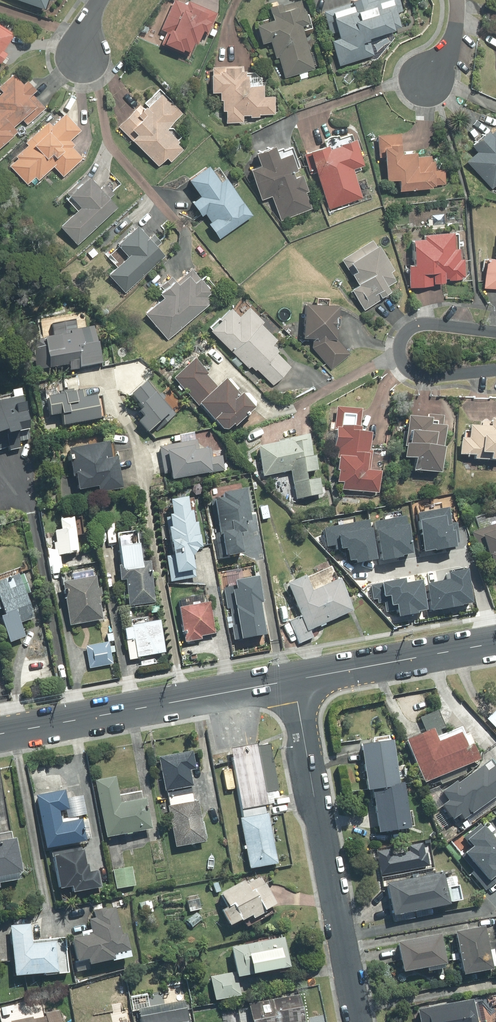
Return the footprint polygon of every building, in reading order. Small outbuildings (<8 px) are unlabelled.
[(176,0),(175,0),(162,30),(168,32),(163,45),(189,56),(195,43),(198,44),(204,31),(210,34),(218,14),(190,1),(188,5),(176,0)] [(325,12),(341,65),(375,55),(370,40),(397,32),(397,29),(403,27),(398,13),(403,12),(400,0),(384,0),(380,1),(379,0),(359,0),(355,1),(355,3),(325,12)] [(263,46),(271,43),(276,60),(280,58),(285,78),(316,69),(305,31),(313,29),(309,15),(308,15),(307,12),(305,12),(302,1),(284,6),(283,4),(272,8),(275,20),(257,26),(263,46)] [(1,64),(7,54),(4,52),(15,35),(0,25),(0,63),(1,64)] [(244,66),(213,67),(213,93),(221,93),(221,101),(223,101),(224,112),(228,112),(228,123),(244,122),(243,115),(252,115),(252,118),(260,118),(260,115),(275,114),(275,98),(265,98),(264,86),(262,86),(262,78),(255,73),(247,73),(247,71),(245,71),(244,66)] [(18,132),(14,127),(24,119),(28,123),(44,109),(31,94),(35,91),(28,82),(25,85),(16,75),(0,89),(4,93),(0,96),(0,148),(18,132)] [(141,105),(119,127),(159,167),(168,159),(172,163),(184,150),(178,144),(180,142),(179,141),(182,137),(173,128),(170,129),(185,114),(160,89),(145,104),(149,108),(146,111),(141,105)] [(34,176),(38,179),(53,165),(64,176),(83,159),(72,147),(74,145),(70,141),(81,131),(66,115),(53,126),(49,122),(26,143),(29,146),(17,157),(19,159),(12,166),(27,182),(34,176)] [(470,162),(493,188),(495,185),(495,132),(493,134),(490,131),(474,145),(481,153),(470,162)] [(401,181),(402,191),(433,189),(433,185),(446,184),(445,169),(436,170),(436,162),(432,162),(431,157),(419,158),(418,153),(417,154),(416,150),(403,151),(402,134),(378,135),(380,159),(387,158),(388,182),(401,181)] [(306,154),(312,172),(319,170),(331,207),(362,197),(354,172),(360,169),(360,167),(364,165),(356,142),(354,142),(352,136),(340,139),(339,136),(337,137),(332,137),(330,138),(328,140),(326,141),(328,147),(306,154)] [(263,167),(254,171),(264,198),(274,194),(283,219),(313,209),(307,192),(310,192),(304,176),(296,178),(295,173),(299,172),(298,168),(300,167),(293,148),(285,151),(284,148),(279,150),(277,147),(258,154),(263,167)] [(211,225),(222,239),(254,216),(220,168),(214,172),(210,167),(191,181),(202,197),(194,203),(203,216),(206,214),(212,222),(211,225)] [(63,227),(79,244),(119,208),(110,199),(115,194),(107,185),(101,190),(87,175),(67,193),(71,197),(68,200),(80,212),(63,227)] [(109,275),(126,293),(166,256),(157,246),(161,242),(154,235),(150,239),(139,227),(119,246),(120,247),(111,255),(108,251),(105,254),(117,268),(109,275)] [(427,241),(415,242),(416,266),(412,266),(413,286),(435,285),(435,284),(446,283),(446,279),(450,279),(451,281),(463,280),(462,277),(466,277),(465,260),(462,260),(461,249),(460,249),(459,235),(455,235),(455,234),(426,236),(427,241)] [(373,241),(343,260),(360,286),(354,290),(366,309),(392,293),(388,287),(396,281),(391,273),(395,271),(380,247),(378,248),(373,241)] [(488,258),(485,288),(495,289),(495,259),(488,258)] [(148,315),(169,339),(211,302),(207,297),(213,292),(211,290),(216,286),(206,276),(203,279),(193,268),(177,282),(173,277),(161,287),(165,290),(161,294),(166,299),(148,315)] [(318,306),(308,305),(306,338),(314,338),(339,340),(339,328),(341,328),(341,317),(340,317),(341,307),(329,306),(329,300),(319,299),(318,306)] [(214,330),(213,331),(250,367),(253,363),(274,384),(291,367),(278,354),(280,351),(274,346),(279,341),(263,325),(266,323),(250,307),(241,316),(232,308),(221,319),(220,318),(211,327),(214,330)] [(35,348),(39,368),(72,363),(72,367),(103,362),(97,323),(88,325),(85,310),(40,318),(44,338),(40,339),(41,347),(35,348)] [(350,354),(339,340),(314,338),(313,348),(332,370),(350,354)] [(201,404),(219,387),(207,374),(208,373),(196,358),(176,377),(200,405),(201,404)] [(148,380),(133,393),(145,407),(142,410),(146,415),(140,420),(150,431),(154,427),(157,431),(177,414),(148,380)] [(219,387),(201,404),(224,428),(229,429),(235,423),(237,425),(257,407),(244,393),(242,395),(228,380),(219,387)] [(0,396),(0,399),(9,428),(11,446),(11,450),(21,447),(20,441),(31,439),(31,428),(24,388),(14,389),(14,393),(0,396)] [(83,390),(49,396),(52,415),(64,413),(66,424),(102,417),(102,416),(106,416),(102,395),(98,396),(98,395),(84,397),(83,390)] [(0,399),(0,449),(11,446),(9,428),(0,399)] [(335,448),(339,449),(338,458),(340,458),(339,470),(341,470),(339,481),(345,481),(344,488),(380,493),(383,471),(371,469),(374,450),(370,450),(372,433),(359,431),(362,408),(338,405),(334,430),(338,431),(335,448)] [(428,416),(410,414),(406,446),(408,446),(407,456),(418,458),(417,469),(443,472),(447,446),(444,446),(447,426),(443,425),(444,416),(429,414),(428,416)] [(484,421),(484,426),(473,425),(473,431),(466,431),(466,438),(464,438),(463,453),(477,454),(477,458),(495,460),(495,418),(494,417),(494,422),(484,421)] [(280,442),(260,446),(265,475),(292,469),(298,499),(325,494),(322,477),(310,480),(308,473),(320,470),(316,454),(314,455),(310,434),(279,440),(280,442)] [(198,440),(161,446),(165,473),(173,472),(174,478),(225,469),(222,456),(213,457),(211,447),(200,449),(198,440)] [(110,441),(70,448),(75,476),(78,475),(81,488),(100,485),(101,492),(125,488),(119,456),(113,457),(110,441)] [(225,497),(211,499),(215,522),(220,521),(222,532),(217,533),(221,557),(228,556),(228,555),(246,552),(242,532),(248,531),(246,521),(253,520),(248,488),(225,491),(225,497)] [(172,516),(168,517),(175,555),(169,556),(173,579),(196,575),(195,569),(196,569),(194,555),(196,555),(200,547),(204,546),(200,521),(198,521),(194,498),(190,498),(189,496),(171,498),(174,514),(171,514),(172,516)] [(452,524),(449,508),(422,512),(427,547),(436,546),(436,547),(457,544),(457,543),(460,542),(457,523),(452,524)] [(474,532),(488,577),(495,574),(495,511),(476,517),(481,530),(474,532)] [(412,553),(406,516),(378,521),(384,557),(412,553)] [(56,549),(48,550),(52,573),(63,571),(61,555),(81,552),(78,535),(84,534),(81,517),(62,520),(64,529),(56,530),(58,542),(55,542),(56,549)] [(375,558),(368,520),(325,528),(328,546),(337,545),(338,549),(350,547),(352,558),(359,557),(359,560),(375,558)] [(138,531),(119,533),(123,564),(120,565),(122,580),(127,579),(131,605),(156,602),(151,562),(142,563),(138,531)] [(306,575),(288,583),(303,616),(309,630),(311,629),(355,611),(341,579),(338,580),(332,566),(307,577),(306,575)] [(72,580),(64,581),(71,625),(104,619),(100,596),(103,596),(101,588),(99,588),(97,576),(94,576),(93,570),(71,574),(72,580)] [(433,608),(473,601),(468,570),(451,573),(452,579),(429,583),(433,608)] [(0,581),(0,595),(7,614),(2,615),(11,641),(27,636),(22,622),(36,617),(27,593),(31,592),(24,574),(20,575),(20,574),(0,581)] [(228,609),(231,608),(236,639),(267,634),(262,602),(264,602),(260,576),(237,580),(238,585),(224,588),(228,609)] [(418,610),(427,608),(422,581),(407,583),(406,578),(372,585),(374,599),(379,598),(379,603),(385,602),(387,612),(399,610),(400,616),(419,613),(418,610)] [(204,594),(178,599),(186,642),(203,639),(202,635),(216,633),(210,602),(206,603),(204,594)] [(311,629),(309,630),(303,616),(291,621),(300,643),(314,637),(311,629)] [(161,621),(126,627),(128,639),(136,638),(139,656),(166,651),(161,621)] [(136,638),(128,639),(131,657),(139,656),(136,638)] [(110,647),(109,642),(87,646),(91,667),(113,663),(111,652),(115,651),(114,646),(110,647)] [(446,727),(439,710),(422,718),(427,732),(409,740),(426,781),(481,759),(470,733),(466,734),(463,726),(443,734),(441,729),(446,727)] [(488,718),(495,727),(495,711),(488,718)] [(374,789),(402,784),(395,739),(390,740),(390,736),(374,738),(375,742),(363,744),(370,789),(374,789)] [(278,792),(269,744),(259,746),(258,744),(233,748),(245,817),(242,818),(251,869),(280,864),(267,793),(278,792)] [(191,786),(194,785),(191,770),(197,769),(194,751),(160,757),(166,790),(168,790),(191,786)] [(443,791),(450,800),(444,805),(454,819),(461,814),(465,819),(495,797),(495,766),(489,771),(485,765),(460,783),(458,780),(443,791)] [(120,795),(116,776),(96,780),(108,837),(153,828),(147,798),(143,799),(142,791),(120,795)] [(402,784),(374,789),(382,833),(413,827),(413,826),(415,826),(412,811),(409,811),(405,784),(402,784)] [(191,786),(168,790),(171,806),(194,801),(191,786)] [(67,798),(66,790),(38,795),(47,848),(87,841),(83,819),(62,822),(60,810),(66,809),(69,808),(67,798)] [(83,795),(67,798),(69,808),(66,809),(68,818),(87,814),(83,795)] [(207,841),(199,800),(194,801),(171,806),(169,806),(177,847),(207,841)] [(481,824),(465,837),(474,847),(463,856),(475,871),(472,873),(487,890),(495,882),(495,842),(481,824)] [(1,887),(1,883),(22,879),(21,873),(24,871),(17,837),(13,838),(12,832),(0,834),(0,887),(1,887)] [(390,849),(378,852),(382,874),(430,865),(428,853),(426,853),(424,843),(410,845),(411,851),(391,855),(390,849)] [(82,850),(82,847),(52,853),(59,889),(73,886),(75,892),(102,887),(99,870),(90,872),(89,864),(87,864),(85,850),(82,850)] [(133,866),(114,870),(117,888),(136,885),(133,866)] [(395,915),(451,904),(451,901),(463,899),(460,885),(448,888),(445,872),(389,883),(395,915)] [(223,910),(232,925),(243,919),(243,921),(253,915),(255,918),(267,911),(267,910),(278,903),(267,882),(266,883),(262,876),(248,883),(246,879),(221,893),(228,907),(223,910)] [(198,895),(187,897),(190,911),(202,908),(198,895)] [(151,900),(140,903),(143,914),(154,911),(151,900)] [(90,968),(89,964),(114,958),(115,960),(132,956),(127,934),(123,935),(116,906),(107,908),(107,907),(94,909),(96,917),(89,919),(92,933),(74,937),(79,961),(76,962),(78,971),(90,968)] [(197,912),(187,920),(193,927),(203,919),(197,912)] [(31,923),(11,925),(17,976),(46,973),(46,975),(70,972),(66,937),(33,941),(31,923)] [(495,949),(491,950),(486,926),(458,931),(466,974),(495,969),(494,966),(495,966),(495,955),(495,949)] [(400,942),(406,971),(429,966),(430,970),(446,967),(446,964),(448,963),(442,934),(400,942)] [(212,977),(216,1000),(242,995),(238,976),(291,966),(285,936),(233,947),(238,972),(212,977)] [(235,1005),(237,1016),(231,1017),(232,1021),(303,1021),(297,993),(235,1005)] [(422,1021),(486,1021),(481,999),(475,1000),(474,999),(419,1010),(422,1021)] [(186,1000),(140,1009),(143,1021),(190,1021),(186,1000)] [(59,1010),(46,1013),(47,1016),(34,1019),(34,1016),(12,1021),(62,1021),(59,1010)]
